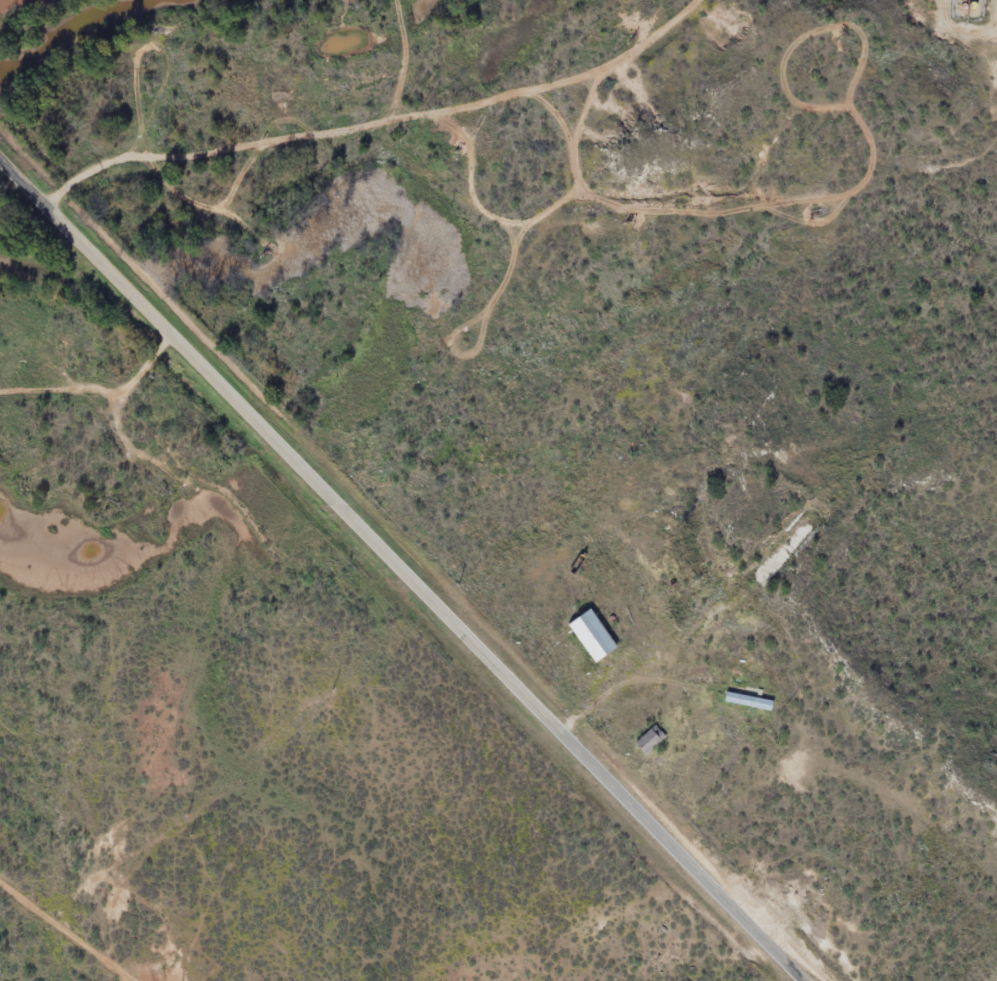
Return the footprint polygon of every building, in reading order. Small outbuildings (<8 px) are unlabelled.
[(617,648),(591,609),(568,624),(594,663),(617,648)] [(725,702),(771,711),(773,701),(726,692),(725,702)] [(666,737),(654,725),(635,744),(646,756),(666,737)]
